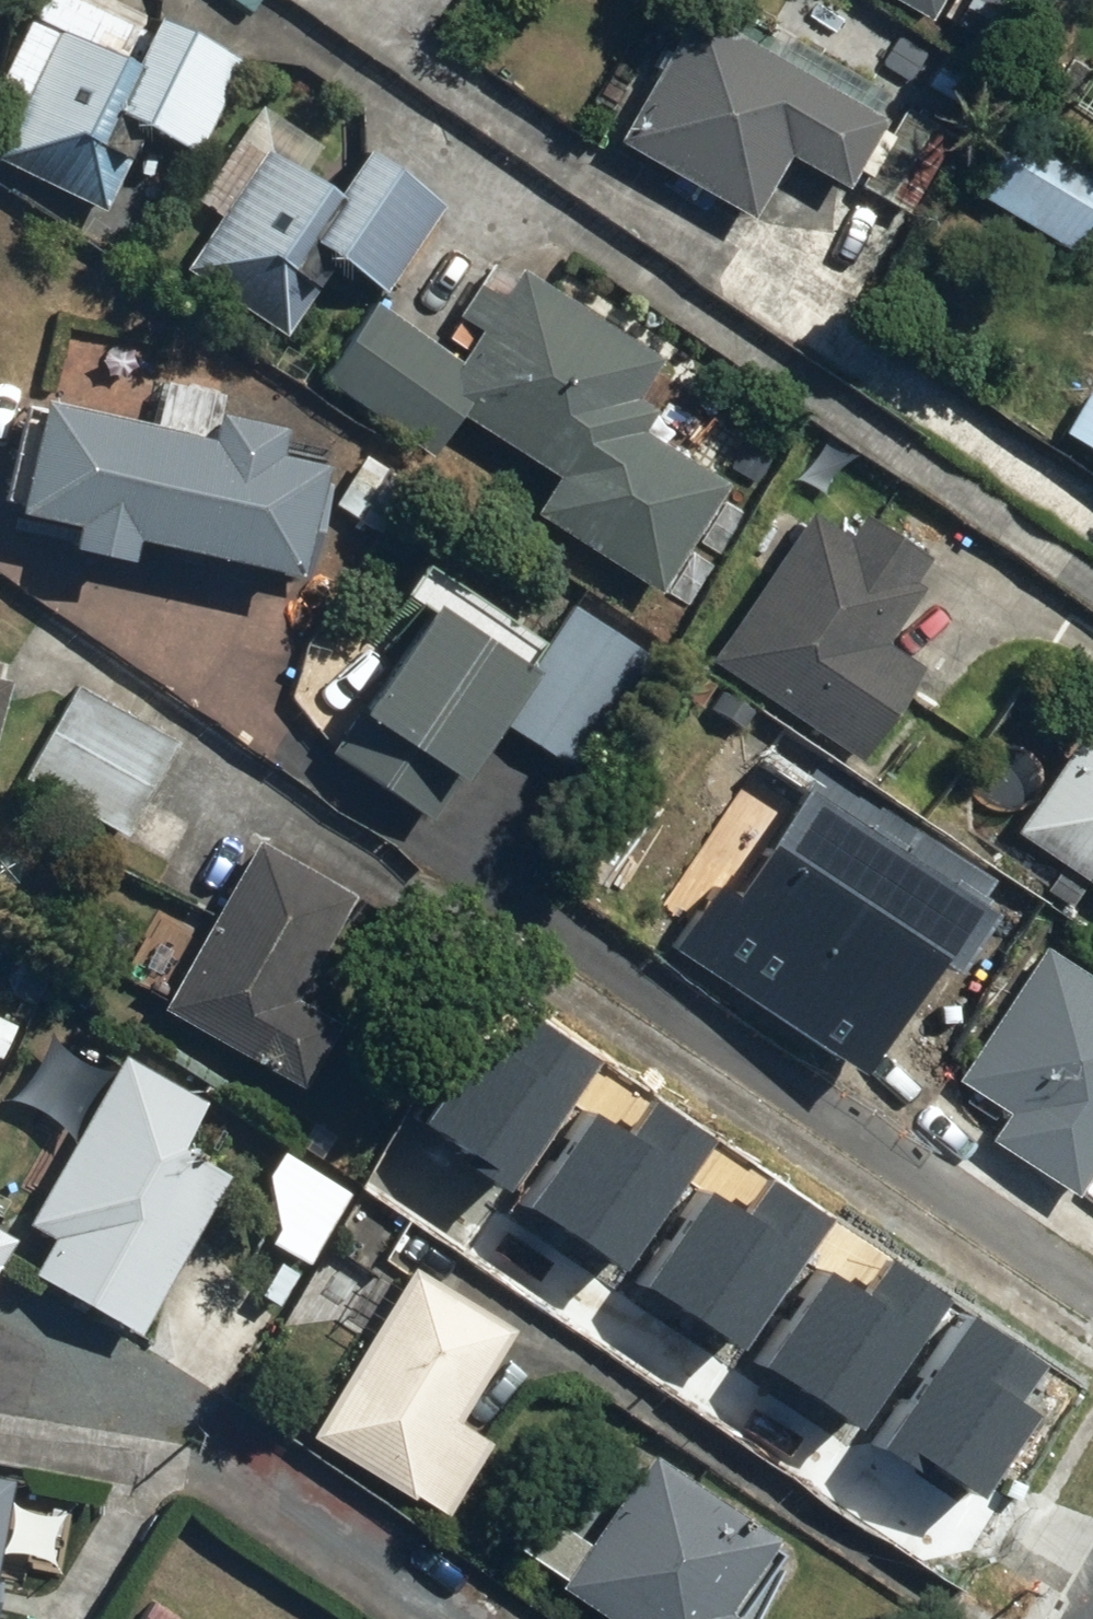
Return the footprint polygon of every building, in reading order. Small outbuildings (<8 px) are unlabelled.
[(187,169),(240,56),(119,0),(38,0),(0,82),(0,95),(20,104),(0,147),(0,169),(96,213),(129,142),(187,169)] [(922,32),(942,0),(871,0),(922,32)] [(1022,16),(1032,0),(997,0),(1022,16)] [(780,162),(840,195),(877,127),(678,19),(607,150),(746,225),(780,162)] [(324,277),(363,304),(429,210),(350,155),(340,169),(254,110),(199,188),(229,209),(184,272),(280,339),(324,277)] [(958,190),(1060,255),(1092,204),(1092,177),(1003,119),(958,190)] [(717,492),(636,439),(651,418),(632,405),(658,366),(512,269),(452,359),(366,302),(311,385),(417,455),(447,410),(556,482),(532,518),(649,595),(717,492)] [(254,467),(259,440),(212,430),(219,396),(156,384),(146,437),(12,411),(0,469),(0,530),(51,540),(45,567),(107,579),(112,552),(280,586),(302,477),(254,467)] [(1085,464),(1092,469),(1092,452),(1085,464)] [(852,763),(914,673),(878,648),(917,591),(909,585),(924,563),(858,519),(843,540),(807,515),(705,662),(852,763)] [(419,826),(532,652),(431,586),(318,761),(419,826)] [(175,745),(78,685),(18,782),(115,842),(175,745)] [(1078,736),(1007,833),(1092,896),(1092,747),(1078,736)] [(871,922),(910,870),(813,799),(686,972),(803,1058),(812,1046),(843,1068),(877,1022),(866,1014),(912,952),(871,922)] [(289,1005),(346,903),(250,849),(155,1017),(295,1096),(332,1030),(289,1005)] [(1065,1204),(1092,1164),(1092,990),(1038,952),(944,1088),(993,1122),(977,1144),(1065,1204)] [(473,1044),(421,1125),(517,1186),(598,1058),(528,1014),(498,1060),(473,1044)] [(127,1342),(215,1188),(168,1161),(197,1111),(117,1066),(13,1247),(35,1259),(22,1282),(127,1342)] [(586,1119),(534,1200),(630,1261),(712,1134),(642,1089),(612,1135),(586,1119)] [(708,1203),(655,1284),(751,1345),(833,1218),(763,1173),(733,1219),(708,1203)] [(0,1236),(0,1257),(9,1242),(0,1236)] [(825,1282),(773,1364),(869,1425),(950,1297),(880,1253),(850,1299),(825,1282)] [(436,1526),(483,1449),(446,1426),(502,1335),(403,1273),(299,1441),(436,1526)] [(970,1321),(886,1448),(962,1497),(970,1484),(987,1495),(1042,1412),(1024,1400),(1044,1369),(970,1321)] [(762,1553),(640,1464),(546,1591),(584,1618),(714,1618),(762,1553)]
